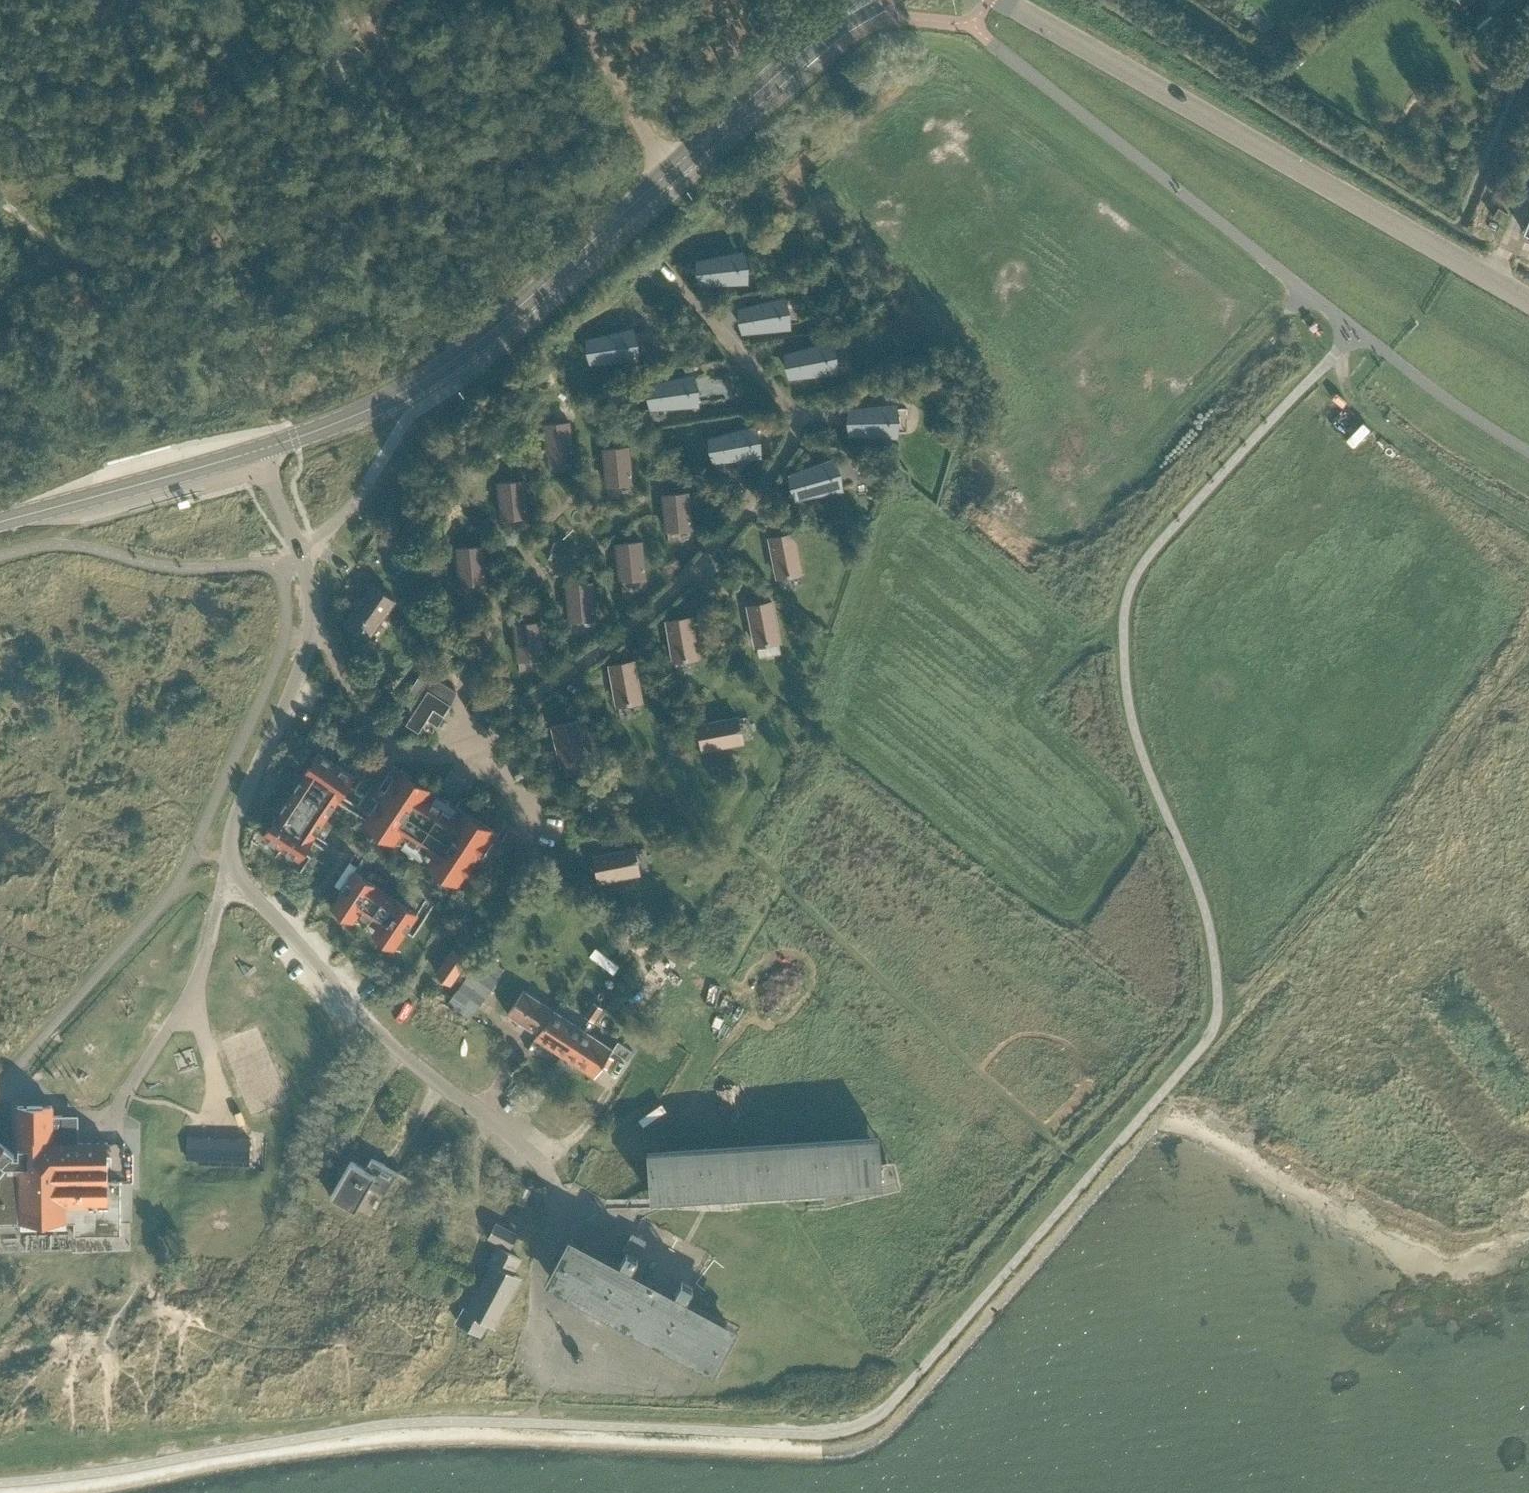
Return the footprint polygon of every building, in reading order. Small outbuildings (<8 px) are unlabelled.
[(403,7),(396,1),(387,13),(394,18),(403,7)] [(1508,213),(1499,207),(1493,217),(1503,222),(1508,213)] [(742,280),(739,256),(699,260),(702,284),(742,280)] [(745,332),(784,325),(780,302),(741,308),(745,332)] [(632,357),(629,333),(614,335),(589,339),(593,363),(632,357)] [(827,346),(787,353),(792,377),(831,370),(827,346)] [(704,397),(735,394),(732,371),(702,374),(704,397)] [(693,403),(689,379),(650,384),(653,408),(693,403)] [(892,433),(891,409),(851,409),(852,433),(892,433)] [(658,411),(645,413),(647,421),(659,420),(658,411)] [(569,423),(544,425),(548,460),(573,457),(569,423)] [(751,430),(711,437),(715,461),(755,454),(751,430)] [(607,485),(633,482),(629,447),(604,450),(607,485)] [(836,487),(830,464),(791,474),(798,497),(836,487)] [(502,518),(528,516),(524,481),(499,483),(502,518)] [(689,493),(663,496),(667,531),(692,528),(689,493)] [(794,534),(770,539),(778,578),(801,573),(794,534)] [(617,545),(620,580),(646,577),(642,542),(617,545)] [(461,584),(486,582),(483,547),(457,549),(461,584)] [(567,585),(570,620),(595,618),(592,583),(567,585)] [(368,638),(394,600),(373,585),(346,623),(368,638)] [(780,642),(772,602),(748,607),(756,646),(780,642)] [(698,657),(691,618),(668,622),(674,661),(698,657)] [(540,623),(515,625),(518,660),(544,658),(540,623)] [(641,701),(634,662),(610,666),(618,705),(641,701)] [(412,715),(406,725),(419,733),(434,709),(444,716),(451,705),(428,689),(415,711),(411,709),(409,713),(412,715)] [(703,749),(742,742),(738,718),(698,726),(703,749)] [(576,721),(553,727),(562,766),(585,760),(576,721)] [(264,837),(299,860),(341,796),(353,777),(319,754),(272,825),(270,829),(264,837)] [(489,840),(395,778),(379,802),(374,799),(378,793),(353,777),(341,796),(415,845),(384,892),(390,896),(421,848),(465,877),(489,840)] [(639,873),(634,850),(595,858),(599,881),(639,873)] [(342,892),(337,899),(400,940),(418,914),(390,896),(384,892),(355,872),(342,892)] [(598,944),(592,953),(615,969),(621,960),(598,944)] [(437,973),(451,983),(467,960),(454,950),(437,973)] [(504,968),(483,953),(478,960),(473,956),(456,980),(461,983),(451,997),(447,1004),(470,1019),(504,968)] [(538,1034),(556,1007),(549,1002),(547,1006),(523,991),(508,1014),(538,1034)] [(594,1003),(585,1016),(594,1022),(603,1009),(594,1003)] [(576,1048),(586,1033),(555,1013),(558,1008),(556,1007),(538,1034),(536,1038),(560,1053),(567,1042),(576,1048)] [(567,1042),(560,1053),(595,1076),(602,1065),(606,1068),(613,1058),(609,1055),(612,1050),(586,1033),(576,1048),(567,1042)] [(618,1041),(612,1050),(628,1060),(634,1052),(618,1041)] [(75,1250),(75,1235),(121,1235),(121,1182),(108,1183),(107,1143),(78,1143),(78,1133),(63,1133),(62,1115),(52,1115),(52,1106),(18,1106),(18,1157),(13,1157),(15,1155),(13,1153),(0,1143),(0,1251),(75,1250)] [(879,1135),(850,1137),(853,1183),(883,1181),(879,1135)] [(250,1161),(250,1139),(188,1137),(187,1158),(197,1159),(250,1161)] [(850,1137),(821,1139),(824,1185),(853,1183),(850,1137)] [(821,1139),(792,1141),(795,1188),(824,1185),(821,1139)] [(792,1141),(764,1143),(767,1190),(795,1188),(792,1141)] [(764,1143),(735,1145),(738,1192),(767,1190),(764,1143)] [(735,1145),(706,1147),(709,1194),(738,1192),(735,1145)] [(706,1147),(677,1149),(681,1196),(709,1194),(706,1147)] [(677,1149),(648,1151),(651,1198),(681,1196),(677,1149)] [(366,1169),(351,1160),(331,1196),(355,1210),(368,1187),(385,1196),(398,1172),(372,1158),(366,1169)] [(496,1223),(489,1238),(510,1249),(517,1234),(496,1223)] [(550,1278),(713,1366),(732,1330),(684,1304),(693,1287),(681,1281),(672,1298),(629,1274),(646,1242),(632,1234),(623,1251),(626,1252),(617,1268),(570,1242),(550,1278)] [(520,1258),(498,1247),(490,1264),(494,1265),(470,1312),(466,1310),(459,1324),(481,1335),(487,1323),(490,1325),(490,1324),(495,1326),(519,1278),(512,1274),(520,1258)]
